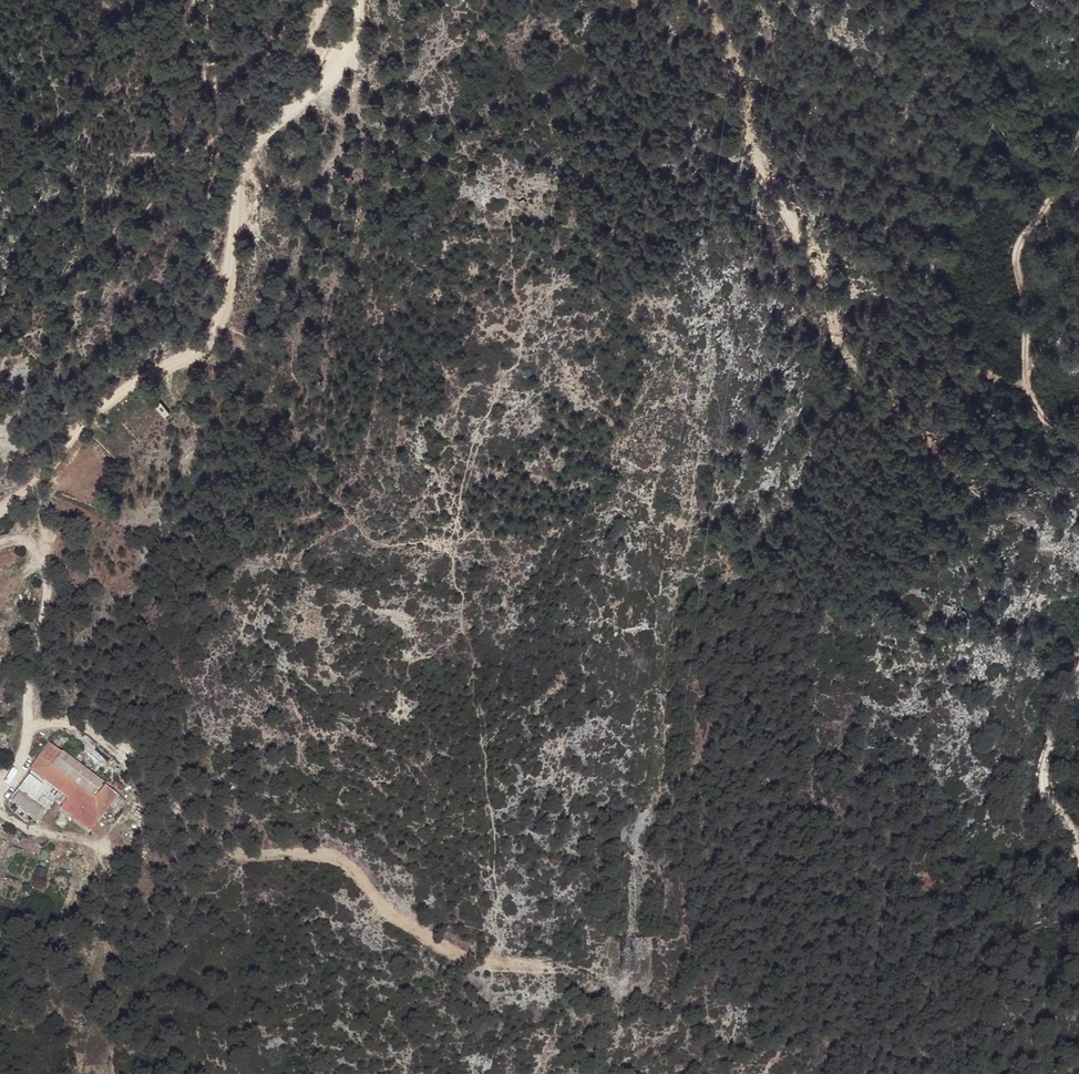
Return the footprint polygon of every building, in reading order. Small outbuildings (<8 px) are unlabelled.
[(120,795),(49,742),(29,768),(31,770),(8,800),(37,822),(60,793),(67,799),(60,808),(90,831),(120,795)]
